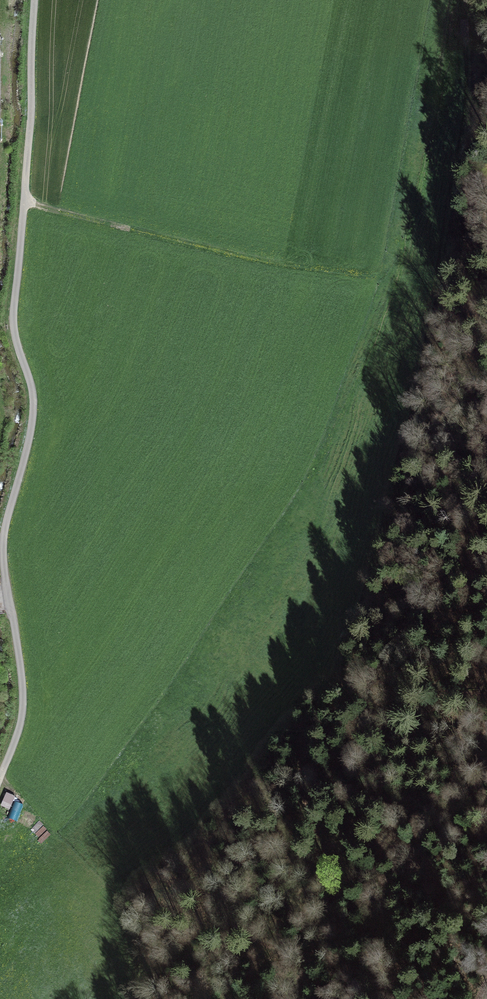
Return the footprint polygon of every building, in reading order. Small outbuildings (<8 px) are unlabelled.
[(15,795),(6,791),(0,805),(10,809),(15,795)]
